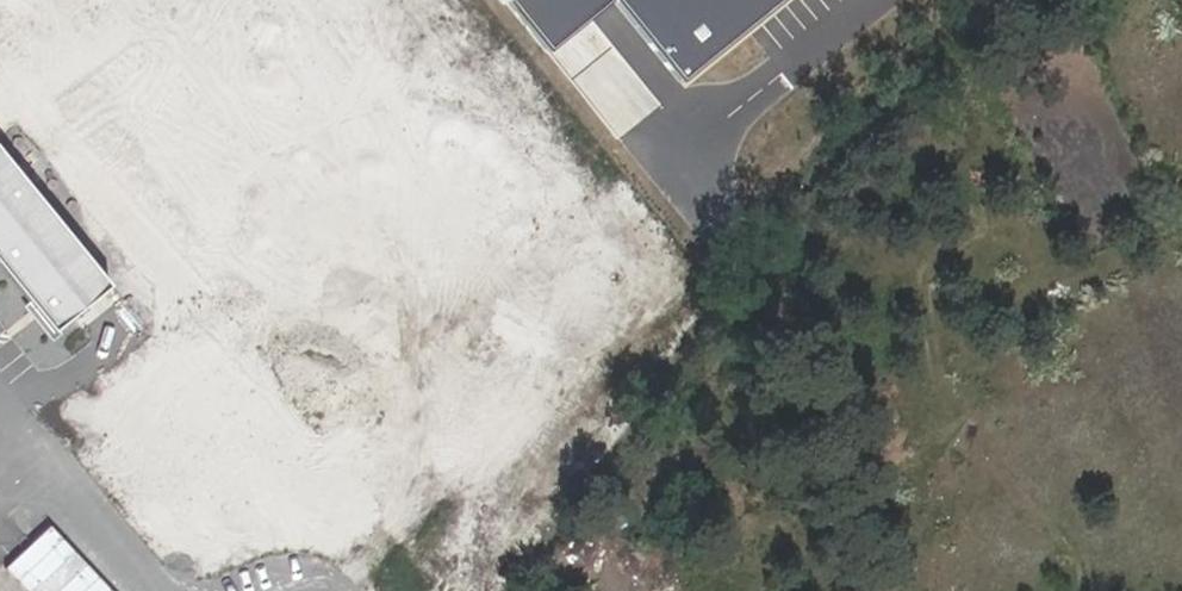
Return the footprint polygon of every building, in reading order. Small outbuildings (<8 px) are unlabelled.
[(129,28),(106,0),(0,0),(0,65),(33,106),(129,28)] [(558,32),(598,0),(532,0),(558,32)] [(689,62),(766,0),(639,0),(689,62)] [(52,337),(112,290),(0,150),(0,272),(52,337)]
